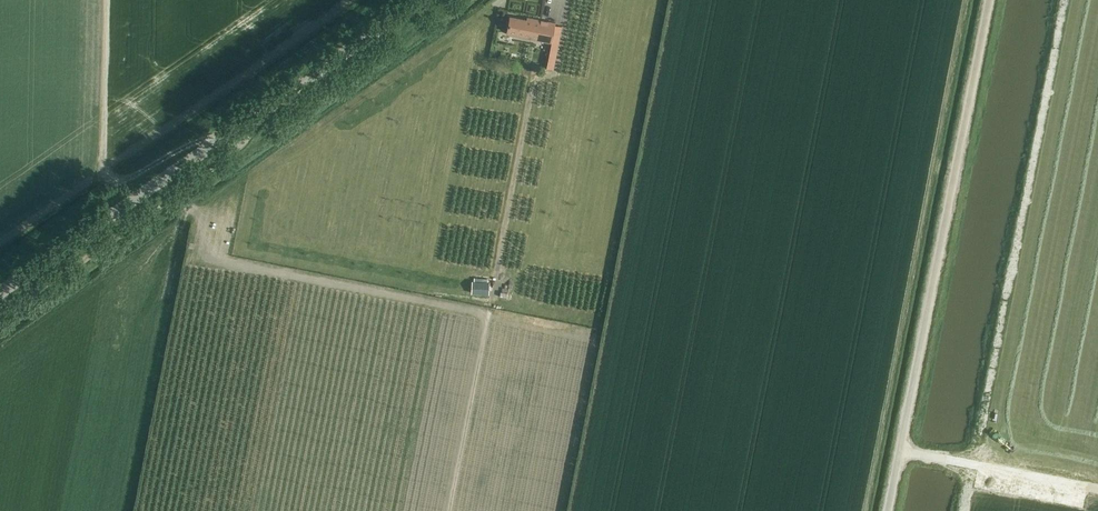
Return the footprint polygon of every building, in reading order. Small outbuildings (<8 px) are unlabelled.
[(555,23),(535,19),(527,17),(526,20),(510,16),(506,34),(551,43),(546,68),(553,70),(561,26),(555,25),(555,23)] [(490,278),(475,277),(474,291),(471,290),(470,293),(489,295),(490,278)]
